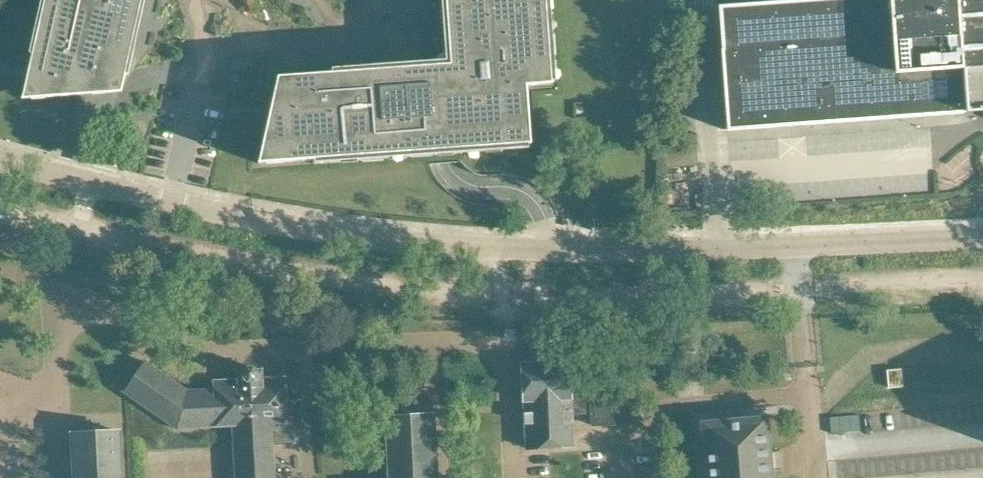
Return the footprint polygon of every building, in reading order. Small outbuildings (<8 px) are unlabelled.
[(21,99),(77,95),(72,119),(271,105),(258,164),(314,160),(336,158),(362,156),(384,155),(411,153),(432,151),(458,149),(480,148),(506,146),(528,144),(530,144),(530,139),(526,86),(551,84),(549,58),(548,36),(546,10),(545,0),(43,0),(21,99)] [(718,7),(727,129),(727,131),(982,112),(982,0),(805,0),(718,7)] [(539,325),(539,324),(523,324),(522,336),(539,337),(539,325)] [(124,392),(177,429),(233,426),(236,477),(275,477),(273,444),(302,442),(300,402),(287,403),(286,378),(262,379),(262,371),(256,371),(256,369),(243,369),(244,373),(238,373),(238,381),(214,382),(215,391),(187,392),(144,362),(124,392)] [(589,374),(590,388),(570,389),(569,377),(568,362),(522,364),(526,449),(573,446),(571,414),(591,413),(592,426),(618,424),(616,373),(589,374)] [(900,370),(887,372),(889,388),(902,387),(900,370)] [(433,415),(386,418),(390,477),(436,477),(433,415)] [(702,424),(707,477),(771,477),(765,419),(702,424)] [(119,432),(72,434),(75,477),(121,477),(119,432)]
